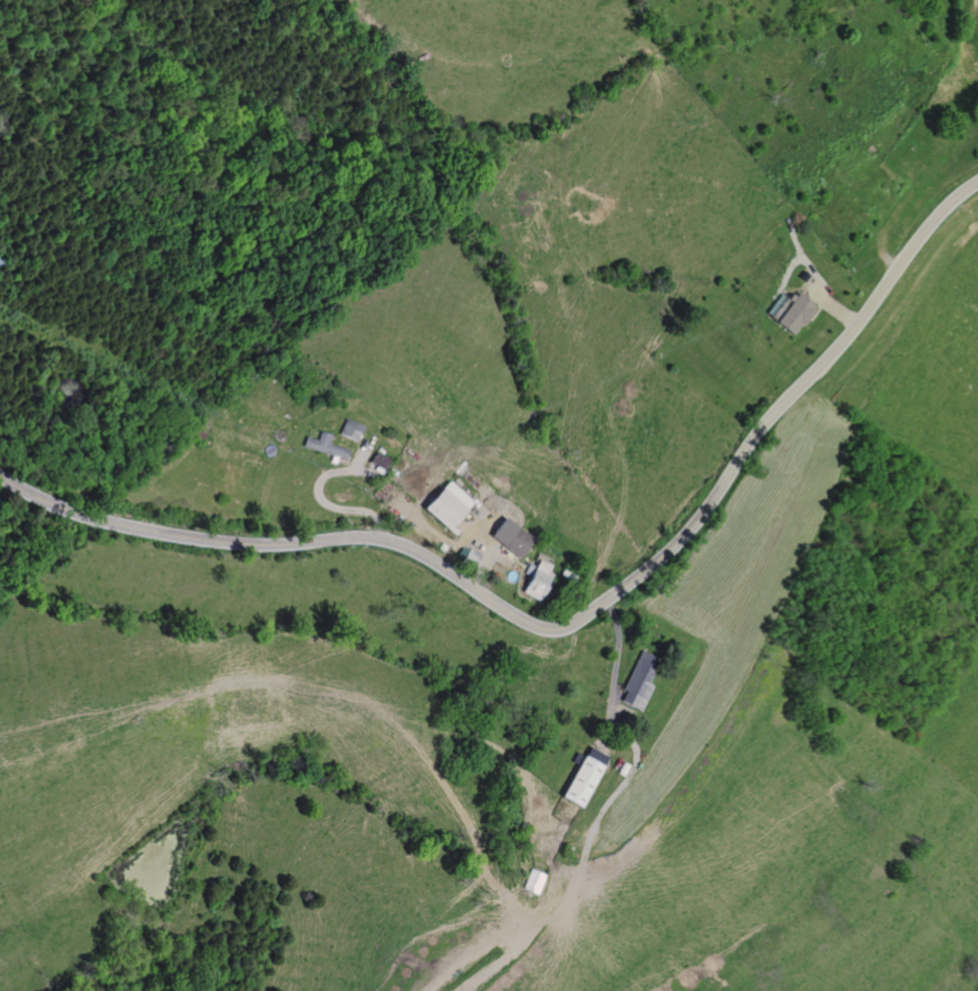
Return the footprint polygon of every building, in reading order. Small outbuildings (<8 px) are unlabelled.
[(803,281),(808,275),(803,270),(798,277),(803,281)] [(791,334),(799,323),(801,324),(807,317),(813,309),(811,308),(813,306),(797,292),(794,296),(790,293),(786,299),(780,294),(765,313),(791,334)] [(333,434),(351,441),(357,426),(339,419),(333,434)] [(197,442),(202,435),(189,425),(184,431),(197,442)] [(341,459),(344,449),(324,443),(326,435),(315,431),(312,440),(301,436),(298,446),(328,455),(326,461),(331,463),(333,457),(341,459)] [(365,462),(371,451),(385,459),(376,473),(370,469),(371,466),(365,462)] [(450,535),(454,531),(446,524),(466,502),(442,481),(418,508),(442,530),(443,528),(450,535)] [(515,557),(528,539),(511,527),(498,545),(515,557)] [(439,551),(443,546),(438,542),(436,545),(433,542),(431,544),(439,551)] [(536,600),(549,574),(543,572),(546,565),(534,560),(532,565),(531,567),(525,564),(523,567),(521,573),(527,576),(519,592),(529,596),(536,600)] [(639,711),(651,686),(646,684),(658,661),(638,651),(620,689),(624,691),(619,701),(639,711)] [(578,806),(606,757),(587,747),(582,756),(575,752),(570,762),(576,765),(559,796),(578,806)] [(621,777),(627,766),(621,762),(615,773),(621,777)] [(536,895),(544,875),(542,874),(533,871),(529,869),(521,889),(536,895)]
